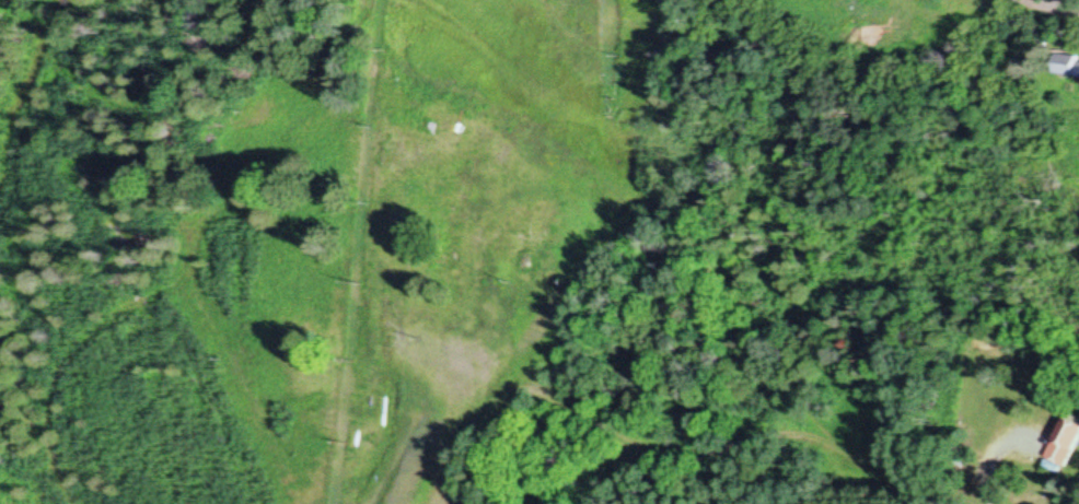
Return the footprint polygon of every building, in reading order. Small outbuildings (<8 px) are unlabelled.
[(1078,77),(1078,57),(1054,55),(1052,74),(1078,77)] [(1078,448),(1078,422),(1068,416),(1048,459),(1069,469),(1078,448)]
